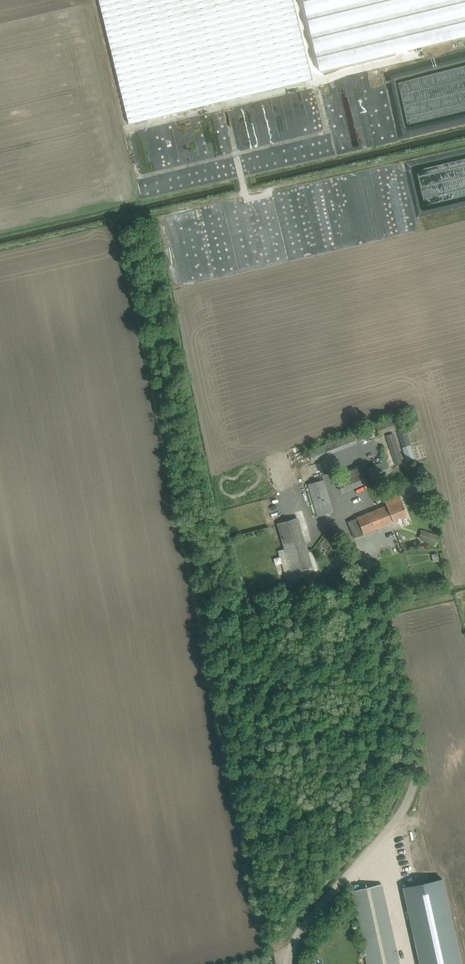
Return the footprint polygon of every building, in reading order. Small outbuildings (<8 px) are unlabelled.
[(129,123),(312,79),(292,0),(99,0),(129,123)] [(319,71),(464,36),(464,0),(302,0),(319,71)] [(406,166),(410,173),(410,175),(418,176),(423,173),(439,175),(440,180),(447,181),(455,176),(458,176),(458,173),(463,174),(463,176),(464,177),(464,154),(406,166)] [(375,423),(379,434),(402,426),(398,414),(375,423)] [(357,431),(361,442),(375,437),(371,426),(357,431)] [(405,461),(414,459),(407,428),(398,431),(405,461)] [(308,451),(312,462),(357,443),(353,433),(308,451)] [(401,463),(393,433),(385,435),(393,465),(401,463)] [(367,469),(372,480),(390,473),(385,461),(367,469)] [(343,473),(335,476),(342,493),(366,482),(359,466),(351,469),(349,463),(340,466),(343,473)] [(424,464),(415,468),(418,473),(426,470),(424,464)] [(308,484),(318,516),(333,512),(324,479),(308,484)] [(348,521),(351,528),(354,538),(407,516),(403,507),(398,494),(385,499),(387,505),(357,517),(357,518),(348,521)] [(298,517),(277,524),(284,549),(278,551),(280,556),(286,554),(292,573),(313,567),(298,517)] [(425,542),(434,545),(438,534),(429,531),(425,542)] [(445,872),(406,880),(424,963),(464,963),(445,872)] [(367,963),(399,963),(381,883),(351,890),(367,963)]
